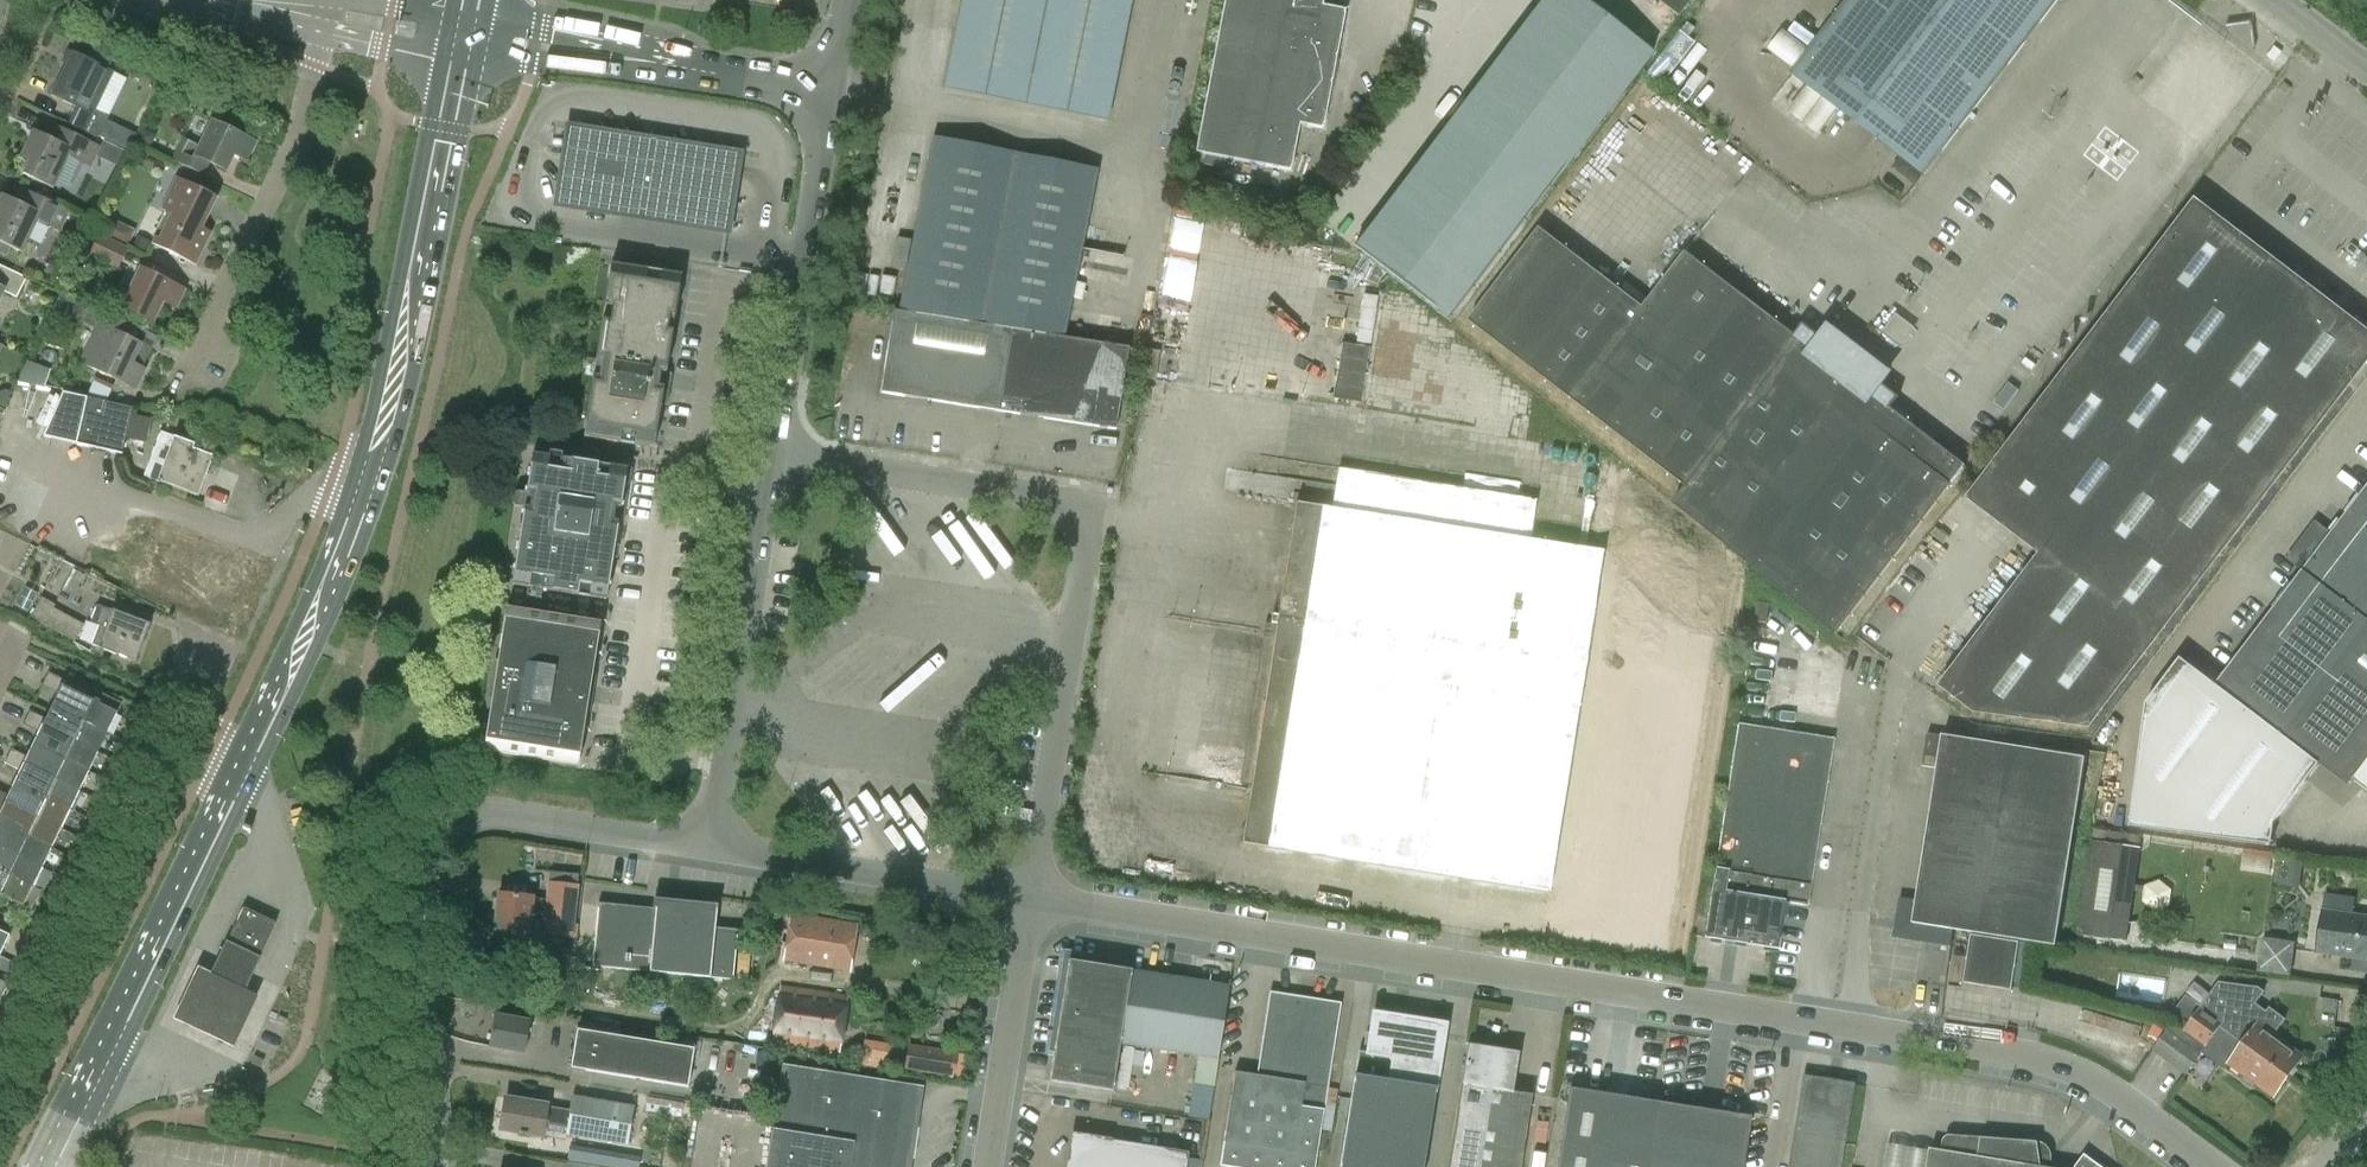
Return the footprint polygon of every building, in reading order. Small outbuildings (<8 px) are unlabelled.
[(943,88),(1108,121),(1133,0),(961,0),(943,88)] [(1345,10),(1322,5),(1323,0),(1224,0),(1195,152),(1290,170),(1299,123),(1322,128),(1345,10)] [(1583,0),(1542,0),(1354,247),(1450,320),(1653,53),(1583,0)] [(1677,15),(1688,0),(1658,0),(1677,15)] [(1792,73),(1924,174),(2057,0),(1848,0),(1792,73)] [(1693,42),(1678,31),(1644,75),(1658,86),(1693,42)] [(50,94),(76,106),(68,124),(98,139),(109,117),(95,110),(114,71),(71,51),(50,94)] [(233,153),(245,159),(254,141),(211,120),(199,146),(183,138),(172,160),(204,176),(210,162),(225,169),(233,153)] [(21,157),(29,161),(23,173),(53,188),(68,156),(91,168),(96,156),(101,147),(50,122),(44,135),(34,129),(21,157)] [(156,136),(143,129),(136,143),(150,149),(156,136)] [(1064,337),(1097,169),(934,136),(899,311),(1064,337)] [(750,164),(581,139),(570,212),(598,216),(604,179),(744,202),(750,164)] [(118,166),(125,151),(104,141),(101,147),(96,156),(118,166)] [(211,231),(202,227),(217,196),(176,177),(160,209),(167,212),(152,243),(196,264),(211,231)] [(22,251),(37,220),(61,232),(71,211),(20,187),(14,199),(3,193),(0,200),(0,241),(22,251)] [(2063,565),(2287,273),(2196,204),(1973,497),(2045,552),(2063,565)] [(97,231),(112,238),(116,229),(113,219),(104,215),(97,231)] [(129,248),(100,234),(90,255),(119,269),(129,248)] [(133,248),(147,254),(151,243),(138,237),(133,248)] [(1795,336),(1687,252),(1645,306),(1593,266),(1521,359),(1683,486),(1670,503),(1836,632),(1963,467),(1890,410),(1899,399),(1804,325),(1795,336)] [(611,263),(584,436),(654,447),(681,275),(611,263)] [(3,292),(17,299),(26,278),(0,265),(0,298),(3,292)] [(163,299),(176,306),(184,289),(141,269),(122,307),(152,322),(163,299)] [(2063,565),(2045,552),(1944,684),(1977,708),(2089,723),(2366,360),(2366,334),(2287,273),(2063,565)] [(135,388),(144,369),(132,363),(141,345),(126,337),(132,324),(105,310),(87,348),(80,363),(107,376),(108,374),(135,388)] [(1116,429),(1129,347),(1064,337),(899,311),(893,310),(880,392),(1116,429)] [(1907,341),(1914,323),(1893,315),(1886,333),(1907,341)] [(1160,352),(1144,349),(1140,377),(1156,380),(1160,352)] [(2020,393),(2010,386),(1994,407),(2005,414),(2020,393)] [(132,408),(63,392),(60,400),(49,395),(36,423),(48,428),(44,437),(122,453),(132,408)] [(195,443),(175,435),(161,430),(145,474),(163,482),(199,495),(214,455),(193,447),(195,443)] [(607,598),(619,522),(627,468),(532,453),(512,583),(607,598)] [(1548,892),(1602,553),(1525,541),(1531,501),(1377,476),(1371,516),(1296,504),(1242,843),(1548,892)] [(2254,637),(2217,685),(2181,658),(2166,678),(2147,703),(2131,826),(2272,844),(2275,823),(2320,763),(2349,785),(2352,782),(2366,762),(2366,488),(2254,637)] [(954,515),(942,523),(961,549),(972,541),(954,515)] [(37,592),(27,587),(18,605),(28,610),(37,592)] [(84,622),(55,606),(56,605),(42,597),(32,616),(43,622),(75,639),(84,622)] [(1769,603),(1758,601),(1755,620),(1766,622),(1769,603)] [(150,624),(112,610),(98,604),(91,622),(100,626),(92,645),(136,662),(150,624)] [(484,750),(578,765),(601,623),(507,608),(484,750)] [(41,685),(58,693),(49,712),(72,723),(75,717),(107,732),(121,703),(80,685),(76,693),(71,690),(74,684),(48,672),(41,685)] [(139,709),(134,719),(145,723),(149,713),(139,709)] [(23,724),(39,732),(40,731),(47,735),(50,728),(98,752),(107,732),(75,717),(72,723),(49,712),(46,718),(29,710),(23,724)] [(1738,723),(1706,937),(1777,949),(1785,902),(1808,906),(1821,821),(1834,738),(1738,723)] [(98,752),(50,728),(47,735),(40,731),(39,732),(30,751),(54,762),(57,755),(89,771),(98,752)] [(1923,765),(1938,767),(1913,923),(2056,945),(2085,757),(1928,732),(1923,765)] [(4,762),(21,770),(29,773),(31,767),(79,790),(89,771),(57,755),(54,762),(30,751),(27,756),(11,748),(4,762)] [(2352,782),(2366,793),(2366,762),(2352,782)] [(79,790),(31,767),(29,773),(21,770),(12,789),(35,801),(39,794),(71,809),(79,790)] [(804,775),(794,782),(831,838),(856,820),(826,776),(811,786),(804,775)] [(848,776),(839,783),(870,823),(878,816),(848,776)] [(2,808),(10,812),(13,805),(61,828),(71,809),(39,794),(35,801),(12,789),(9,795),(0,791),(0,807),(2,808)] [(13,805),(10,812),(2,808),(0,814),(0,831),(17,839),(21,832),(52,847),(61,828),(13,805)] [(21,832),(17,839),(0,831),(0,846),(43,867),(52,847),(21,832)] [(2077,935),(2127,942),(2140,848),(2091,841),(2077,935)] [(0,846),(0,875),(2,871),(34,886),(43,867),(0,846)] [(24,907),(34,886),(2,871),(0,875),(0,895),(24,907)] [(495,932),(529,935),(543,937),(544,931),(572,934),(577,887),(548,884),(547,899),(533,898),(533,897),(499,894),(495,932)] [(734,980),(739,929),(716,927),(718,904),(683,901),(683,896),(656,893),(654,908),(599,902),(593,966),(734,980)] [(2345,913),(2347,900),(2318,896),(2314,898),(2313,906),(2316,909),(2323,910),(2317,953),(2366,960),(2366,916),(2345,913)] [(257,961),(276,922),(244,907),(226,946),(257,961)] [(849,971),(856,925),(792,915),(785,961),(849,971)] [(1,956),(11,935),(0,930),(0,956),(1,956)] [(1964,983),(2012,990),(2020,942),(1972,935),(1964,983)] [(2260,969),(2294,972),(2296,938),(2262,936),(2260,969)] [(172,1028),(233,1056),(258,1003),(241,995),(257,961),(226,946),(210,980),(197,974),(172,1028)] [(558,962),(574,964),(576,950),(560,948),(558,962)] [(1217,1059),(1229,986),(1069,961),(1049,1082),(1112,1092),(1119,1044),(1217,1059)] [(2221,1026),(2289,1076),(2305,1056),(2274,1034),(2285,1019),(2270,1007),(2267,1011),(2256,1003),(2264,991),(2259,987),(2219,982),(2217,986),(2194,1018),(2215,1033),(2221,1026)] [(839,1052),(847,996),(782,987),(774,1043),(839,1052)] [(1223,1143),(1220,1165),(1234,1166),(1314,1166),(1324,1104),(1335,1106),(1337,1091),(1326,1089),(1340,1003),(1270,992),(1257,1076),(1234,1072),(1223,1143)] [(1340,1166),(1422,1166),(1445,1025),(1373,1013),(1367,1054),(1398,1059),(1394,1081),(1355,1075),(1340,1166)] [(489,1047),(525,1054),(530,1022),(494,1016),(489,1047)] [(2137,1026),(2098,1016),(2095,1028),(2079,1023),(2075,1037),(2130,1051),(2137,1026)] [(2221,1026),(2215,1033),(2194,1018),(2184,1030),(2171,1027),(2154,1049),(2187,1073),(2206,1047),(2229,1063),(2229,1064),(2274,1097),(2289,1076),(2221,1026)] [(571,1067),(688,1086),(694,1049),(577,1030),(571,1067)] [(1448,1166),(1519,1166),(1531,1094),(1511,1091),(1517,1052),(1467,1044),(1448,1166)] [(954,1077),(958,1053),(910,1045),(905,1068),(954,1077)] [(903,1070),(906,1050),(880,1046),(877,1066),(903,1070)] [(1125,1090),(1132,1048),(1121,1046),(1114,1088),(1125,1090)] [(968,1055),(958,1053),(954,1077),(964,1078),(968,1055)] [(914,1094),(888,1090),(890,1081),(782,1065),(766,1166),(903,1166),(914,1094)] [(1853,1085),(1803,1077),(1789,1166),(1840,1166),(1853,1085)] [(1661,1102),(1569,1088),(1557,1166),(1650,1166),(1661,1102)] [(547,1107),(547,1106),(506,1099),(501,1130),(520,1133),(519,1135),(526,1136),(526,1134),(542,1137),(544,1123),(568,1127),(567,1135),(628,1145),(634,1107),(573,1097),(570,1111),(547,1107)] [(646,1111),(681,1117),(683,1103),(648,1097),(646,1111)] [(1650,1166),(1742,1166),(1751,1116),(1661,1102),(1650,1166)] [(1072,1134),(1067,1166),(1186,1166),(1189,1152),(1072,1134)] [(1956,1154),(1932,1150),(1929,1166),(2060,1166),(2052,1163),(2041,1160),(2038,1143),(1959,1137),(1956,1154)] [(592,1165),(601,1166),(639,1166),(640,1159),(595,1151),(592,1165)] [(2085,1157),(2078,1166),(2099,1166),(2085,1157)]
